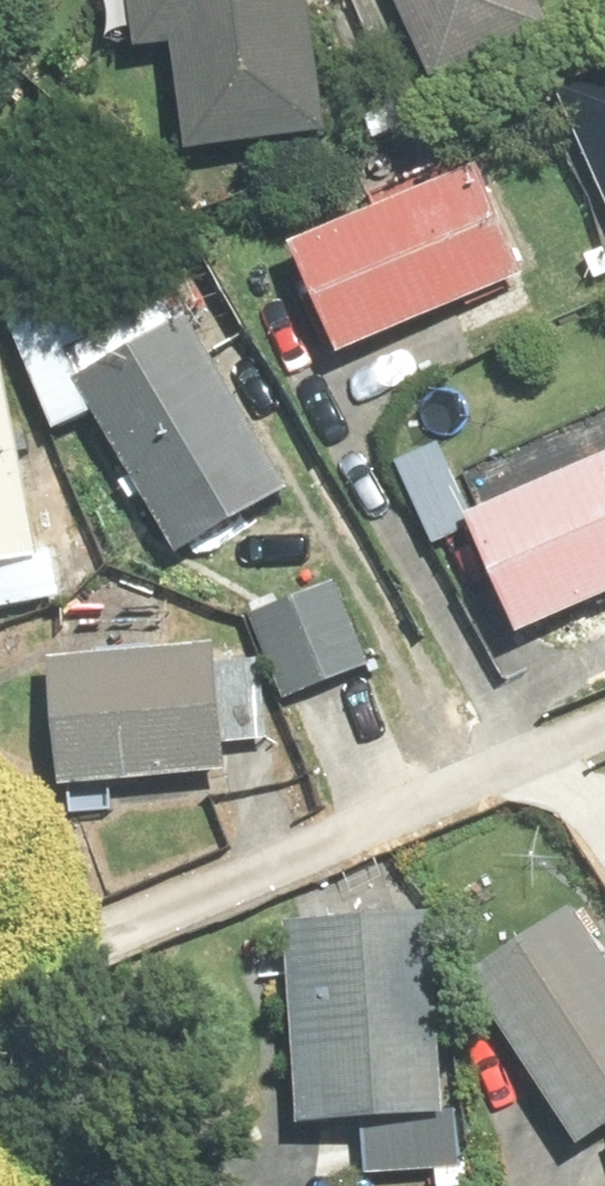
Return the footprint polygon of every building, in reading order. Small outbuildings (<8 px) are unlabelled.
[(301,0),(115,0),(118,39),(151,36),(160,142),(312,130),(301,0)] [(399,85),(542,26),(531,0),(364,0),(399,85)] [(556,77),(604,210),(604,59),(556,77)] [(473,154),(269,231),(318,361),(522,284),(473,154)] [(182,306),(64,368),(168,565),(286,503),(182,306)] [(36,549),(0,363),(0,556),(36,549)] [(441,497),(507,635),(604,589),(604,420),(441,497)] [(335,559),(233,600),(278,710),(380,669),(335,559)] [(210,630),(22,645),(33,783),(221,768),(210,630)] [(458,967),(564,1148),(604,1124),(604,955),(573,900),(458,967)] [(429,916),(284,916),(283,1118),(429,1118),(429,916)]
